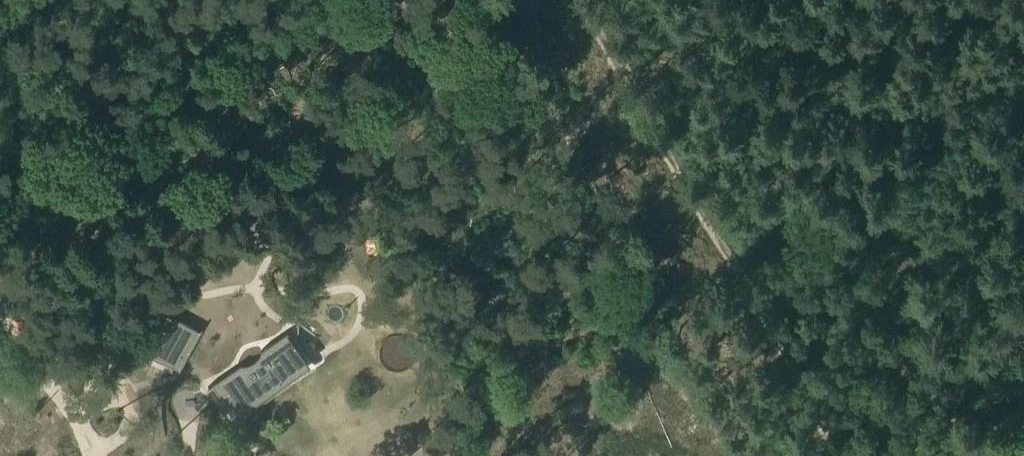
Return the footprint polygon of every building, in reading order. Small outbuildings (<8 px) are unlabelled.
[(173,320),(156,351),(173,360),(190,330),(173,320)] [(243,365),(222,379),(235,397),(235,398),(236,399),(237,400),(238,400),(238,401),(239,402),(240,402),(241,402),(242,403),(243,403),(244,403),(245,403),(246,403),(248,403),(249,402),(250,402),(251,401),(252,400),(253,400),(254,399),(254,398),(255,397),(256,396),(258,394),(260,392),(261,391),(263,389),(265,388),(267,387),(270,386),(272,386),(274,385),(277,385),(279,385),(281,384),(282,384),(284,383),(286,382),(288,380),(289,379),(291,377),(292,376),(293,374),(294,372),(295,370),(295,368),(296,366),(296,364),(296,362),(296,360),(296,358),(295,356),(295,354),(294,352),(293,351),(283,337),(264,350),(263,352),(263,353),(261,355),(260,357),(259,358),(258,359),(256,360),(254,362),(253,362),(251,363),(249,364),(247,364),(245,364),(243,365)]
